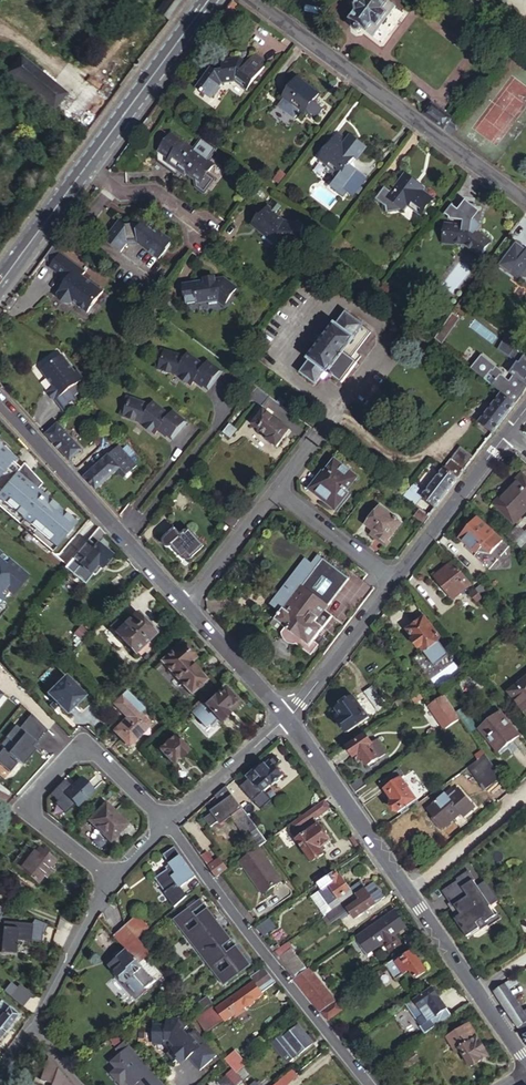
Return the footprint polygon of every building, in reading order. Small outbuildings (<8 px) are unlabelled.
[(185,0),(165,0),(156,11),(169,21),(185,0)] [(239,5),(233,0),(225,12),(231,17),(239,5)] [(385,0),(363,0),(356,9),(357,12),(350,21),(358,27),(355,27),(354,29),(353,31),(354,33),(356,34),(358,34),(360,33),(360,31),(360,29),(365,33),(372,38),(378,30),(389,16),(395,8),(389,3),(385,0)] [(213,93),(215,89),(222,81),(225,77),(239,75),(250,84),(271,57),(258,47),(251,56),(244,52),(244,51),(241,51),(241,52),(224,55),(225,63),(219,64),(214,61),(198,82),(213,93)] [(53,113),(68,94),(21,57),(7,75),(53,113)] [(284,97),(292,103),(302,110),(300,113),(303,116),(308,111),(317,117),(324,108),(316,101),(321,94),(299,78),(284,97)] [(292,103),(289,108),(298,116),(300,113),(302,110),(292,103)] [(450,121),(447,125),(444,129),(452,135),(453,135),(454,133),(459,127),(450,121)] [(354,133),(345,126),(339,133),(341,134),(326,152),(334,158),(331,163),(340,170),(341,168),(344,170),(337,180),(348,189),(360,174),(358,173),(364,164),(356,157),(361,150),(364,152),(372,141),(357,129),(354,133)] [(184,160),(191,165),(189,167),(198,174),(199,182),(207,188),(217,175),(209,169),(217,159),(175,127),(160,147),(161,155),(178,168),(182,162),(184,160)] [(360,174),(366,166),(364,164),(358,173),(360,174)] [(427,188),(408,173),(393,193),(386,188),(377,199),(387,207),(388,212),(402,211),(404,207),(408,210),(411,206),(423,215),(436,199),(425,191),(427,188)] [(266,216),(265,224),(280,237),(283,237),(283,240),(297,240),(297,218),(288,218),(279,211),(281,208),(272,200),(262,213),(266,216)] [(459,219),(459,221),(465,222),(464,226),(446,224),(443,242),(454,244),(454,242),(467,245),(482,255),(493,241),(481,232),(476,228),(473,227),(474,223),(476,223),(476,220),(476,219),(478,208),(479,205),(472,204),(467,203),(462,202),(460,211),(453,210),(451,218),(459,219)] [(451,220),(459,221),(459,219),(451,218),(453,210),(460,211),(455,206),(448,215),(451,220)] [(174,234),(146,213),(143,216),(132,216),(118,217),(106,234),(121,246),(127,238),(140,237),(161,252),(174,234)] [(258,218),(265,224),(266,216),(262,213),(258,218)] [(476,228),(481,232),(485,227),(476,220),(476,223),(474,223),(473,227),(476,228)] [(525,249),(517,243),(502,263),(520,276),(522,273),(525,276),(525,248),(525,249)] [(81,274),(85,269),(60,250),(49,265),(63,276),(64,277),(65,275),(69,277),(65,282),(57,292),(59,297),(64,301),(70,302),(71,300),(86,311),(102,289),(81,274)] [(219,280),(218,275),(196,277),(198,296),(208,296),(208,299),(219,298),(218,293),(219,293),(222,296),(227,300),(239,284),(227,274),(223,280),(219,280)] [(218,293),(219,298),(220,298),(224,303),(227,300),(222,296),(219,293),(218,293)] [(363,325),(346,313),(335,327),(334,326),(309,359),(311,360),(301,373),(316,385),(326,372),(341,383),(357,362),(352,359),(372,333),(363,327),(363,325)] [(157,367),(163,348),(161,348),(155,366),(157,367)] [(207,388),(220,369),(206,360),(203,364),(185,352),(182,356),(163,348),(157,367),(178,375),(177,376),(180,378),(180,379),(185,383),(186,382),(189,384),(192,380),(193,378),(201,384),(207,388)] [(74,383),(82,377),(75,368),(73,370),(60,353),(40,369),(53,386),(46,391),(53,400),(54,399),(74,383)] [(478,362),(507,386),(521,397),(525,389),(525,386),(516,378),(512,382),(502,374),(503,373),(483,357),(478,362)] [(507,386),(478,362),(473,370),(495,388),(502,393),(507,386)] [(525,383),(525,381),(525,368),(521,363),(513,371),(525,383)] [(79,389),(74,383),(54,399),(59,405),(73,394),(79,389)] [(479,423),(493,433),(521,397),(507,386),(502,393),(479,423)] [(260,390),(253,400),(264,406),(270,396),(260,390)] [(66,414),(79,402),(73,394),(59,405),(66,414)] [(129,397),(127,396),(120,414),(122,415),(129,397)] [(171,439),(185,422),(172,410),(168,415),(152,401),(149,404),(129,397),(122,415),(143,423),(143,424),(146,426),(145,428),(150,432),(151,431),(154,433),(157,429),(158,428),(166,434),(171,439)] [(286,428),(262,409),(250,425),(264,437),(263,439),(273,446),(286,428)] [(45,433),(68,460),(80,449),(57,423),(45,433)] [(232,429),(227,425),(220,433),(226,438),(232,429)] [(0,443),(0,504),(56,551),(76,526),(41,497),(45,492),(0,443)] [(119,445),(109,455),(89,472),(84,477),(95,489),(116,470),(120,467),(126,474),(137,464),(119,445)] [(464,470),(473,458),(459,447),(450,458),(464,470)] [(450,458),(443,467),(457,479),(464,470),(450,458)] [(355,478),(334,462),(312,490),(333,507),(355,478)] [(83,466),(78,471),(84,477),(89,472),(83,466)] [(126,474),(120,467),(116,470),(123,477),(126,474)] [(419,497),(434,508),(457,479),(443,467),(419,497)] [(515,523),(525,510),(525,478),(522,474),(494,505),(515,523)] [(408,489),(402,496),(411,503),(413,500),(416,496),(408,489)] [(398,522),(377,505),(362,523),(374,533),(373,535),(383,542),(398,522)] [(411,513),(423,523),(429,516),(416,507),(411,513)] [(228,511),(220,520),(232,528),(239,519),(228,511)] [(495,533),(478,516),(459,537),(477,553),(478,552),(495,533)] [(516,543),(525,532),(525,526),(522,522),(509,537),(516,543)] [(98,528),(85,544),(73,559),(80,564),(72,573),(85,584),(91,578),(94,577),(111,555),(103,547),(107,542),(101,537),(104,534),(98,528)] [(202,546),(189,530),(181,537),(174,530),(164,538),(163,540),(163,541),(164,543),(166,545),(168,546),(170,544),(185,561),(202,546)] [(516,543),(521,547),(523,549),(525,546),(525,532),(516,543)] [(495,533),(478,552),(491,554),(503,540),(495,533)] [(8,597),(11,599),(28,580),(0,555),(0,607),(8,597)] [(472,585),(461,571),(453,561),(435,576),(453,600),(468,587),(472,585)] [(482,582),(475,588),(476,590),(487,603),(494,597),(482,582)] [(476,590),(475,588),(472,585),(468,587),(473,593),(476,590)] [(326,607),(301,587),(288,603),(274,621),(285,630),(285,631),(286,631),(286,632),(286,633),(287,634),(288,635),(289,636),(289,637),(290,637),(291,638),(292,638),(293,639),(294,639),(295,639),(296,639),(297,639),(303,644),(307,647),(311,643),(330,616),(323,611),(326,607)] [(487,603),(476,590),(473,593),(471,595),(482,608),(487,603)] [(109,626),(136,653),(156,634),(135,612),(126,622),(119,616),(109,626)] [(341,629),(347,621),(340,616),(334,623),(341,629)] [(426,616),(408,630),(423,652),(435,643),(439,644),(440,640),(442,638),(426,616)] [(285,631),(285,630),(284,629),(281,634),(283,640),(286,644),(288,645),(292,646),(295,645),(305,653),(310,657),(317,648),(311,643),(307,647),(303,644),(297,639),(296,639),(295,639),(294,639),(293,639),(292,638),(291,638),(290,637),(289,637),(289,636),(288,635),(287,634),(286,633),(286,632),(286,631),(285,631)] [(180,643),(161,660),(190,694),(206,680),(188,659),(192,656),(180,643)] [(85,697),(65,676),(46,694),(53,702),(49,706),(57,714),(61,710),(66,715),(85,697)] [(525,715),(525,680),(509,694),(525,715)] [(202,701),(203,703),(213,712),(218,717),(226,709),(221,704),(234,693),(222,681),(203,700),(202,701)] [(378,711),(385,706),(371,686),(364,691),(378,711)] [(407,703),(421,693),(416,686),(402,696),(407,703)] [(144,709),(128,692),(114,705),(128,720),(121,727),(119,725),(114,730),(129,746),(152,724),(141,712),(144,709)] [(238,698),(234,693),(221,704),(226,709),(238,698)] [(443,695),(450,705),(455,701),(450,695),(448,696),(445,693),(443,695)] [(347,733),(370,718),(355,696),(337,709),(343,718),(339,721),(347,733)] [(203,700),(201,697),(189,708),(193,713),(203,703),(202,701),(203,700)] [(455,701),(450,705),(460,719),(469,732),(475,727),(457,700),(455,701)] [(203,703),(193,713),(202,722),(213,712),(203,703)] [(343,718),(337,709),(332,712),(339,721),(343,718)] [(479,729),(498,754),(519,737),(500,713),(479,729)] [(374,744),(365,732),(345,745),(360,767),(366,763),(368,766),(380,758),(371,746),(374,744)] [(189,750),(175,735),(159,750),(171,762),(176,758),(179,760),(189,750)] [(478,762),(486,757),(482,751),(474,756),(478,762)] [(483,791),(501,779),(486,757),(478,762),(468,769),(483,791)] [(240,788),(254,803),(283,775),(270,760),(260,770),(258,768),(248,778),(250,779),(240,788)] [(400,816),(419,803),(402,779),(405,777),(399,769),(380,782),(392,801),(390,802),(389,807),(394,814),(398,814),(400,816)] [(363,775),(349,785),(355,793),(368,783),(363,775)] [(65,795),(77,807),(93,791),(81,779),(65,795)] [(467,809),(461,814),(463,817),(474,807),(455,786),(444,795),(448,799),(454,794),(467,809)] [(242,809),(226,788),(215,798),(220,804),(210,812),(211,813),(204,819),(210,827),(218,822),(221,826),(242,809)] [(442,831),(461,814),(467,809),(454,794),(448,799),(444,795),(426,811),(435,821),(433,822),(442,831)] [(325,800),(289,826),(305,850),(315,863),(326,855),(322,850),(333,842),(316,819),(331,808),(325,800)] [(106,803),(88,822),(111,843),(118,836),(120,838),(124,835),(122,832),(128,826),(106,803)] [(233,855),(238,863),(240,861),(250,853),(245,846),(233,855)] [(258,848),(250,853),(240,861),(263,894),(281,881),(258,848)] [(28,857),(26,860),(31,865),(24,873),(37,884),(44,876),(46,878),(51,872),(50,870),(56,862),(39,849),(35,853),(33,852),(28,857)] [(197,876),(178,850),(167,858),(173,867),(157,879),(167,893),(166,894),(176,908),(189,897),(183,889),(181,886),(185,883),(185,885),(197,876)] [(201,856),(208,866),(214,862),(207,852),(201,856)] [(31,865),(26,860),(23,858),(16,867),(24,873),(31,865)] [(214,862),(208,866),(217,878),(228,869),(220,858),(214,862)] [(325,918),(328,916),(330,914),(336,910),(344,904),(356,895),(342,874),(341,875),(338,871),(318,885),(322,891),(312,898),(325,918)] [(465,937),(500,920),(492,903),(487,905),(472,873),(443,887),(458,918),(456,919),(465,937)] [(377,904),(366,888),(356,895),(344,904),(346,906),(349,909),(351,912),(356,919),(377,904)] [(212,916),(199,900),(176,919),(184,928),(193,920),(198,926),(188,934),(215,967),(224,959),(231,967),(221,974),(228,984),(251,965),(236,946),(227,953),(222,947),(231,940),(222,929),(211,938),(201,925),(212,916)] [(336,910),(340,916),(349,909),(346,906),(344,904),(336,910)] [(340,916),(342,918),(351,912),(349,909),(340,916)] [(330,914),(328,916),(332,922),(340,916),(336,910),(330,914)] [(395,911),(389,916),(399,931),(406,927),(395,911)] [(137,916),(115,937),(128,951),(139,964),(149,955),(136,941),(149,929),(137,916)] [(222,929),(212,916),(201,925),(211,938),(222,929)] [(332,922),(328,916),(325,918),(324,919),(330,927),(342,918),(340,916),(332,922)] [(395,934),(399,931),(389,916),(368,930),(373,936),(368,940),(371,944),(376,941),(378,946),(384,942),(393,936),(395,934)] [(176,919),(172,922),(225,987),(228,984),(221,974),(215,967),(188,934),(184,928),(176,919)] [(276,927),(269,919),(258,927),(264,936),(276,927)] [(0,927),(0,951),(0,953),(15,955),(17,941),(31,943),(33,925),(4,922),(3,928),(0,927)] [(393,936),(384,942),(390,952),(402,943),(395,934),(393,936)] [(289,944),(274,954),(295,980),(307,972),(291,953),(294,950),(289,944)] [(139,964),(128,951),(111,967),(127,985),(134,979),(145,992),(156,983),(139,964)] [(400,957),(387,967),(398,981),(411,972),(416,979),(427,972),(412,952),(402,960),(400,957)] [(264,967),(251,977),(255,982),(262,993),(276,983),(264,967)] [(311,969),(307,972),(295,980),(300,986),(315,975),(311,969)] [(304,991),(321,1014),(336,1003),(315,975),(300,986),(304,991)] [(524,990),(516,978),(492,993),(507,1015),(519,1007),(513,997),(524,990)] [(4,992),(23,1007),(31,996),(12,982),(4,992)] [(215,1008),(197,1021),(207,1035),(226,1022),(227,1023),(245,1010),(248,1011),(255,1005),(255,1003),(265,996),(262,993),(255,982),(217,1010),(215,1008)] [(429,988),(423,992),(419,995),(404,1006),(420,1029),(424,1037),(452,1017),(433,991),(431,992),(429,988)] [(199,1005),(204,1012),(213,1005),(208,998),(199,1005)] [(18,1015),(2,1000),(0,1002),(0,1037),(18,1015)] [(343,1013),(336,1003),(321,1014),(329,1023),(343,1013)] [(519,1007),(507,1015),(524,1040),(525,1043),(525,1016),(519,1007)] [(471,1066),(488,1056),(468,1024),(446,1038),(455,1052),(460,1049),(471,1066)] [(281,1037),(272,1045),(288,1065),(298,1056),(298,1057),(314,1044),(298,1025),(283,1038),(281,1037)] [(189,1030),(203,1045),(208,1041),(194,1026),(189,1030)] [(347,1036),(352,1043),(360,1037),(363,1035),(358,1027),(347,1036)] [(352,1043),(347,1046),(355,1056),(367,1047),(360,1037),(352,1043)] [(213,1071),(225,1060),(214,1048),(208,1041),(203,1045),(208,1050),(200,1057),(213,1071)] [(110,1064),(115,1070),(109,1076),(117,1084),(163,1084),(130,1047),(110,1064)] [(237,1057),(229,1065),(233,1070),(238,1075),(246,1068),(237,1057)] [(233,1070),(217,1083),(219,1084),(236,1084),(235,1084),(242,1080),(238,1075),(233,1070)] [(253,1083),(248,1077),(250,1075),(246,1070),(240,1075),(249,1084),(250,1084),(253,1083)] [(297,1076),(294,1073),(279,1084),(295,1084),(294,1083),(299,1078),(297,1076)]
